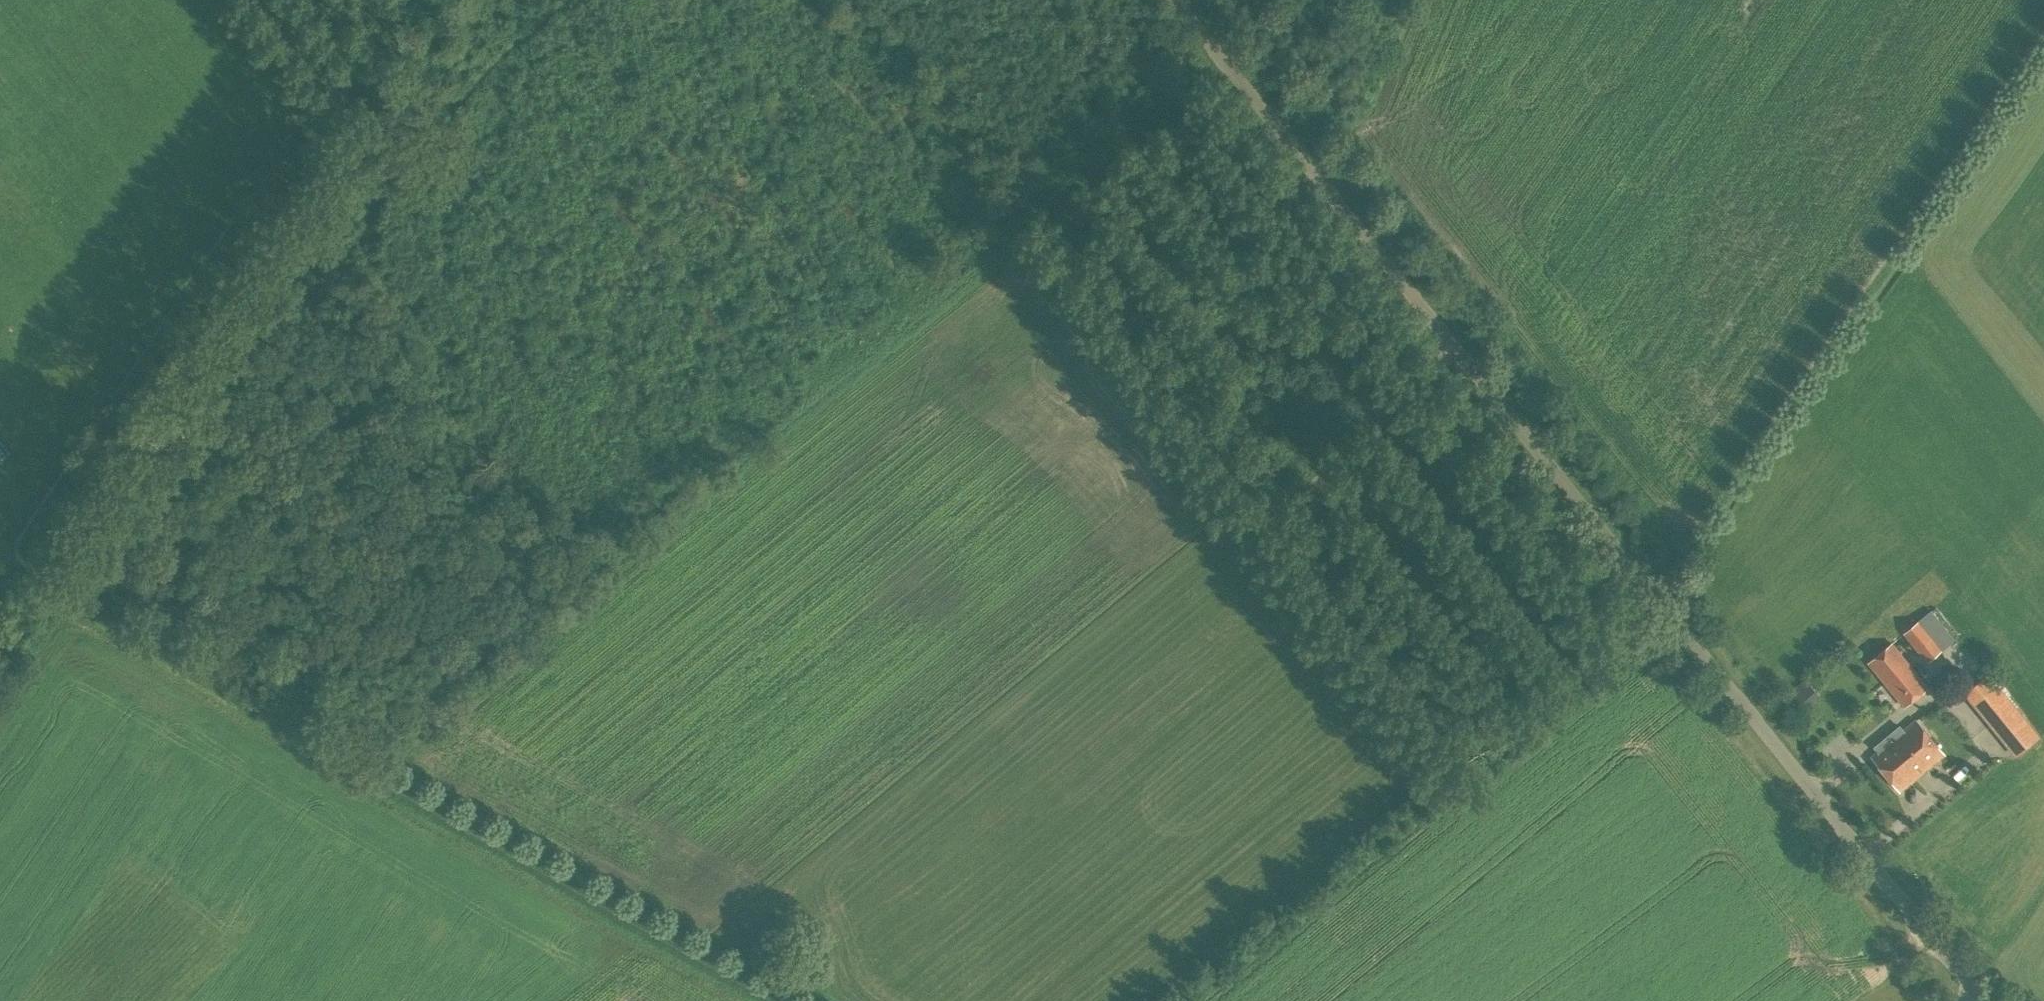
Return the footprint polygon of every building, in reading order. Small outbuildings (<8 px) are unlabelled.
[(1904,633),(1928,662),(1954,640),(1931,611),(1904,633)] [(1905,707),(1928,687),(1892,643),(1869,662),(1905,707)] [(2015,757),(2040,736),(1989,672),(1963,693),(2015,757)] [(1805,680),(1788,695),(1802,710),(1819,695),(1805,680)] [(1900,791),(1944,754),(1916,720),(1904,730),(1900,726),(1874,747),(1878,752),(1872,757),(1900,791)]
